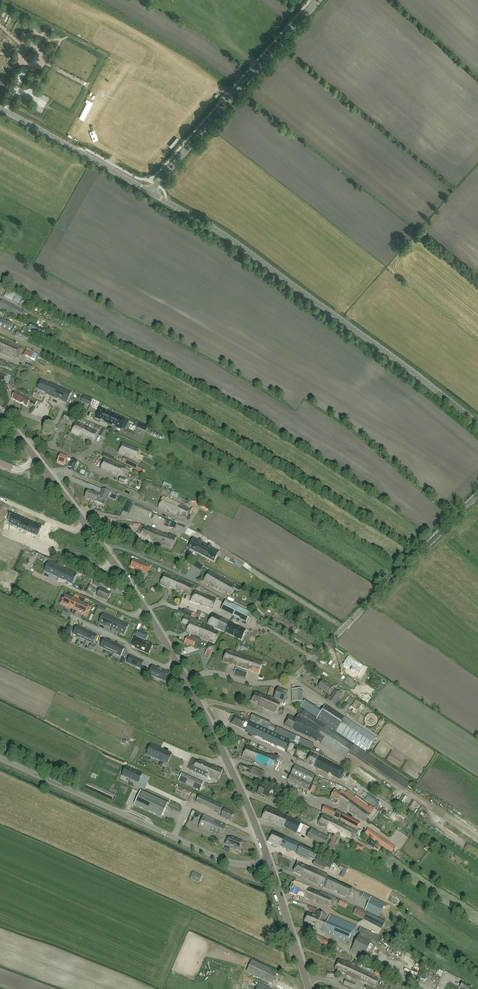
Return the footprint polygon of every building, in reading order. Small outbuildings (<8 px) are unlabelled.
[(4,300),(14,303),(17,294),(7,291),(4,300)] [(23,312),(2,301),(0,304),(0,310),(19,320),(23,312)] [(2,318),(3,317),(7,320),(10,316),(4,314),(0,312),(0,317),(2,318)] [(10,333),(13,325),(2,319),(1,320),(0,319),(0,328),(10,333)] [(25,327),(26,325),(21,322),(20,325),(23,326),(24,326),(22,331),(21,333),(18,331),(15,336),(26,342),(29,337),(23,334),(24,332),(26,333),(27,330),(25,330),(26,327),(25,327)] [(22,349),(0,339),(0,351),(1,352),(2,354),(11,358),(13,356),(15,357),(15,358),(17,359),(18,359),(22,349)] [(31,360),(35,352),(27,348),(23,356),(31,360)] [(41,381),(38,389),(46,393),(46,394),(51,397),(56,385),(50,382),(49,384),(41,381)] [(72,392),(56,385),(51,397),(58,399),(59,398),(62,399),(62,401),(67,403),(72,392)] [(25,397),(15,392),(12,399),(27,407),(29,403),(35,406),(38,401),(35,399),(33,398),(32,397),(32,398),(26,395),(25,397)] [(92,399),(84,396),(81,402),(89,406),(92,399)] [(113,414),(100,408),(96,418),(101,420),(102,419),(105,420),(104,422),(109,424),(113,414)] [(71,424),(73,417),(65,413),(62,419),(68,421),(67,422),(71,424)] [(126,419),(113,414),(109,424),(113,425),(113,424),(116,425),(116,427),(121,429),(122,428),(125,430),(128,424),(124,422),(126,419)] [(87,432),(88,428),(76,422),(71,432),(79,436),(80,435),(81,435),(84,430),(87,432)] [(84,430),(81,435),(83,436),(83,438),(92,442),(97,432),(88,428),(87,432),(84,430)] [(137,460),(139,453),(137,452),(138,449),(122,443),(119,453),(124,455),(124,454),(127,455),(127,456),(134,459),(137,460)] [(64,465),(68,457),(60,454),(57,462),(64,465)] [(124,458),(122,462),(136,469),(138,465),(124,458)] [(78,466),(79,462),(77,461),(72,459),(69,467),(74,469),(75,465),(78,466)] [(104,459),(100,469),(118,476),(119,475),(119,476),(120,474),(122,475),(125,468),(122,466),(122,467),(113,462),(104,459)] [(0,489),(0,490),(11,495),(15,486),(4,481),(0,489)] [(15,486),(11,495),(22,500),(26,491),(15,486)] [(88,491),(85,498),(94,502),(95,500),(96,500),(96,502),(101,504),(103,500),(105,501),(108,495),(109,494),(110,492),(103,489),(100,496),(88,491)] [(37,493),(33,502),(51,510),(55,501),(37,493)] [(190,510),(188,509),(163,497),(158,508),(165,511),(167,510),(170,511),(169,512),(182,518),(184,516),(187,517),(190,510)] [(129,501),(123,512),(129,515),(134,504),(129,501)] [(10,524),(19,528),(23,519),(15,515),(15,514),(11,512),(8,517),(12,519),(10,524)] [(23,519),(19,528),(28,532),(32,523),(23,519)] [(42,527),(32,523),(28,532),(38,536),(42,527)] [(150,540),(155,530),(155,529),(148,526),(147,528),(143,525),(142,525),(137,532),(150,540)] [(155,530),(150,540),(153,541),(171,548),(177,537),(170,534),(169,535),(161,533),(155,530)] [(193,538),(188,548),(201,554),(206,545),(193,538)] [(206,545),(201,554),(214,561),(219,552),(206,545)] [(30,549),(27,557),(37,561),(40,554),(30,549)] [(137,562),(133,560),(130,566),(135,568),(134,569),(147,574),(150,566),(138,561),(137,562)] [(59,578),(63,569),(49,562),(45,571),(50,574),(50,573),(53,574),(53,575),(59,578)] [(75,579),(77,575),(63,569),(59,578),(65,580),(68,581),(67,582),(72,584),(74,580),(75,579)] [(235,586),(209,571),(203,582),(208,584),(210,583),(213,585),(212,586),(223,593),(224,591),(230,595),(235,586)] [(175,590),(180,580),(178,579),(178,578),(175,577),(174,577),(173,577),(164,574),(160,584),(169,588),(169,587),(175,590)] [(180,580),(175,590),(180,591),(181,589),(184,591),(184,592),(190,594),(194,587),(180,580)] [(37,586),(33,594),(48,600),(51,593),(37,586)] [(108,601),(111,594),(105,591),(105,590),(101,588),(96,596),(103,599),(108,601)] [(212,609),(216,599),(195,591),(191,601),(198,604),(199,603),(212,609)] [(75,609),(78,601),(66,595),(62,604),(71,608),(71,607),(75,609)] [(78,612),(86,616),(91,607),(78,601),(75,609),(78,611),(78,612)] [(232,604),(245,611),(246,608),(233,601),(232,604)] [(223,607),(221,612),(247,624),(252,614),(228,604),(226,608),(223,607)] [(106,625),(112,627),(116,619),(104,614),(100,623),(106,626),(106,625)] [(221,618),(218,617),(213,614),(208,623),(216,627),(215,628),(241,640),(246,629),(221,617),(221,618)] [(197,622),(184,617),(182,623),(188,625),(186,631),(196,635),(197,636),(202,624),(201,624),(202,622),(197,621),(197,622)] [(128,625),(116,619),(112,627),(118,630),(117,631),(124,634),(128,625)] [(214,643),(217,636),(218,633),(218,632),(213,630),(213,629),(202,624),(197,636),(208,640),(208,639),(213,641),(212,642),(214,643)] [(74,634),(80,637),(84,629),(77,626),(74,634)] [(80,637),(87,640),(91,633),(84,629),(80,637)] [(139,631),(136,636),(145,640),(148,635),(139,631)] [(87,640),(94,643),(97,636),(91,633),(87,640)] [(136,638),(132,645),(136,647),(135,648),(149,654),(153,645),(143,641),(140,640),(136,638)] [(185,643),(193,646),(195,641),(187,638),(185,643)] [(108,650),(111,642),(104,639),(101,647),(108,650)] [(114,653),(118,645),(111,642),(108,650),(114,653)] [(114,653),(121,656),(124,648),(118,645),(114,653)] [(205,656),(210,658),(212,653),(215,647),(209,645),(207,650),(205,656)] [(226,650),(223,661),(249,670),(249,669),(252,670),(251,672),(258,675),(263,662),(233,651),(233,652),(226,650)] [(140,669),(143,662),(139,660),(138,660),(134,658),(130,656),(128,663),(140,669)] [(364,667),(348,657),(342,666),(358,676),(364,667)] [(158,669),(153,667),(149,674),(156,677),(156,676),(160,678),(160,679),(165,681),(166,677),(167,677),(167,676),(168,674),(161,670),(159,669),(158,669)] [(328,694),(332,687),(322,680),(318,687),(328,694)] [(358,685),(354,691),(368,700),(372,694),(358,685)] [(292,702),(301,702),(301,689),(294,689),(294,686),(292,686),(292,702)] [(255,692),(251,701),(259,704),(258,706),(273,712),(274,710),(277,712),(281,702),(285,703),(288,693),(278,688),(275,695),(274,698),(270,696),(270,697),(265,695),(265,696),(255,692)] [(335,691),(328,701),(334,705),(334,704),(341,695),(335,691)] [(351,696),(346,700),(355,710),(360,705),(351,696)] [(344,703),(340,709),(346,713),(350,707),(344,703)] [(317,719),(333,730),(366,752),(376,738),(326,705),(317,719)] [(333,730),(317,719),(300,708),(297,713),(298,714),(296,718),(289,715),(284,726),(304,735),(305,734),(308,736),(308,737),(315,740),(344,760),(348,754),(390,782),(405,792),(411,783),(354,744),(353,745),(332,731),(333,730)] [(273,732),(276,727),(270,724),(271,722),(252,714),(249,721),(273,732)] [(234,715),(230,724),(243,730),(244,729),(245,730),(245,731),(286,750),(290,741),(234,715)] [(312,750),(315,744),(277,727),(274,733),(312,750)] [(169,760),(165,758),(167,754),(160,750),(160,749),(152,745),(148,753),(156,757),(156,759),(167,764),(169,760)] [(249,747),(247,746),(242,757),(248,760),(250,758),(252,759),(252,760),(263,764),(264,763),(267,765),(266,766),(274,769),(279,758),(271,754),(270,756),(268,755),(268,754),(257,750),(256,749),(249,746),(249,747)] [(319,757),(311,753),(306,763),(313,766),(314,766),(328,773),(329,772),(332,773),(332,775),(341,778),(345,770),(323,758),(324,756),(321,754),(319,757)] [(134,757),(131,764),(144,770),(147,763),(134,757)] [(199,762),(192,759),(188,769),(207,777),(208,775),(213,777),(212,778),(218,781),(223,770),(200,760),(199,762)] [(249,767),(241,764),(239,769),(250,773),(253,767),(249,766),(249,767)] [(308,790),(315,775),(295,766),(288,780),(308,790)] [(126,768),(123,775),(138,782),(142,775),(126,768)] [(251,775),(263,778),(265,772),(252,769),(251,775)] [(203,783),(182,773),(178,781),(200,791),(203,783)] [(271,791),(272,790),(261,785),(258,792),(268,797),(269,795),(271,791)] [(171,799),(178,802),(179,799),(184,801),(188,793),(180,790),(181,788),(176,786),(171,799)] [(340,792),(336,790),(331,797),(339,803),(339,804),(347,810),(348,810),(350,811),(350,812),(356,816),(356,815),(358,817),(364,821),(365,822),(374,808),(370,805),(368,807),(347,792),(345,794),(341,791),(340,792)] [(162,817),(168,804),(141,791),(134,805),(162,817)] [(274,795),(273,797),(273,798),(280,801),(283,795),(276,792),(274,795)] [(224,810),(221,808),(222,806),(199,796),(196,802),(219,813),(219,812),(222,814),(221,817),(230,821),(234,814),(224,809),(224,810)] [(295,801),(285,796),(283,800),(293,805),(295,801)] [(375,807),(378,802),(367,796),(364,801),(375,807)] [(267,807),(262,819),(267,821),(268,821),(272,822),(283,827),(284,826),(287,827),(287,828),(296,833),(297,831),(301,823),(267,807)] [(324,807),(322,811),(339,819),(342,814),(338,812),(337,811),(336,812),(324,807)] [(342,814),(339,819),(357,828),(359,823),(342,814)] [(352,838),(355,831),(336,821),(322,815),(317,825),(336,834),(337,832),(340,833),(340,835),(345,838),(347,837),(352,838)] [(221,837),(226,826),(204,816),(199,826),(221,837)] [(296,854),(300,844),(273,831),(268,841),(277,846),(277,845),(280,846),(280,847),(292,852),(293,851),(296,852),(296,854)] [(378,834),(373,840),(392,853),(396,847),(378,834)] [(236,839),(232,837),(231,839),(227,838),(225,844),(236,848),(240,849),(243,842),(236,839)] [(338,841),(332,839),(330,842),(328,846),(334,848),(338,841)] [(377,851),(381,847),(372,841),(369,845),(374,849),(374,848),(377,851)] [(311,850),(300,845),(296,854),(307,859),(311,850)] [(310,868),(298,863),(294,872),(303,876),(303,877),(310,881),(319,885),(320,883),(323,885),(323,887),(334,892),(334,891),(335,890),(339,892),(338,894),(345,897),(346,895),(349,897),(353,889),(342,884),(342,885),(327,878),(328,875),(310,867),(310,868)] [(190,878),(199,883),(203,876),(193,871),(190,878)] [(320,893),(309,888),(294,881),(290,893),(297,896),(298,894),(301,895),(313,900),(315,899),(317,900),(317,903),(323,905),(325,904),(332,906),(335,898),(320,891),(320,893)] [(385,903),(363,893),(361,898),(369,901),(365,910),(379,917),(385,903)] [(362,910),(356,908),(354,913),(364,919),(367,913),(362,910)] [(326,920),(327,916),(317,912),(316,916),(308,913),(304,922),(315,927),(315,928),(329,933),(329,931),(333,933),(332,935),(340,939),(341,936),(344,938),(343,940),(351,943),(357,927),(330,915),(328,920),(326,920)] [(360,933),(350,951),(363,958),(372,940),(360,933)] [(357,979),(361,970),(354,966),(350,963),(347,962),(345,962),(339,959),(334,970),(342,974),(343,972),(345,973),(345,975),(356,980),(357,979)] [(272,983),(277,972),(252,960),(246,972),(272,983)] [(361,970),(357,979),(360,980),(364,983),(366,981),(369,982),(368,984),(375,987),(378,980),(374,978),(375,976),(361,970)] [(354,988),(355,984),(346,980),(344,984),(354,988)]
